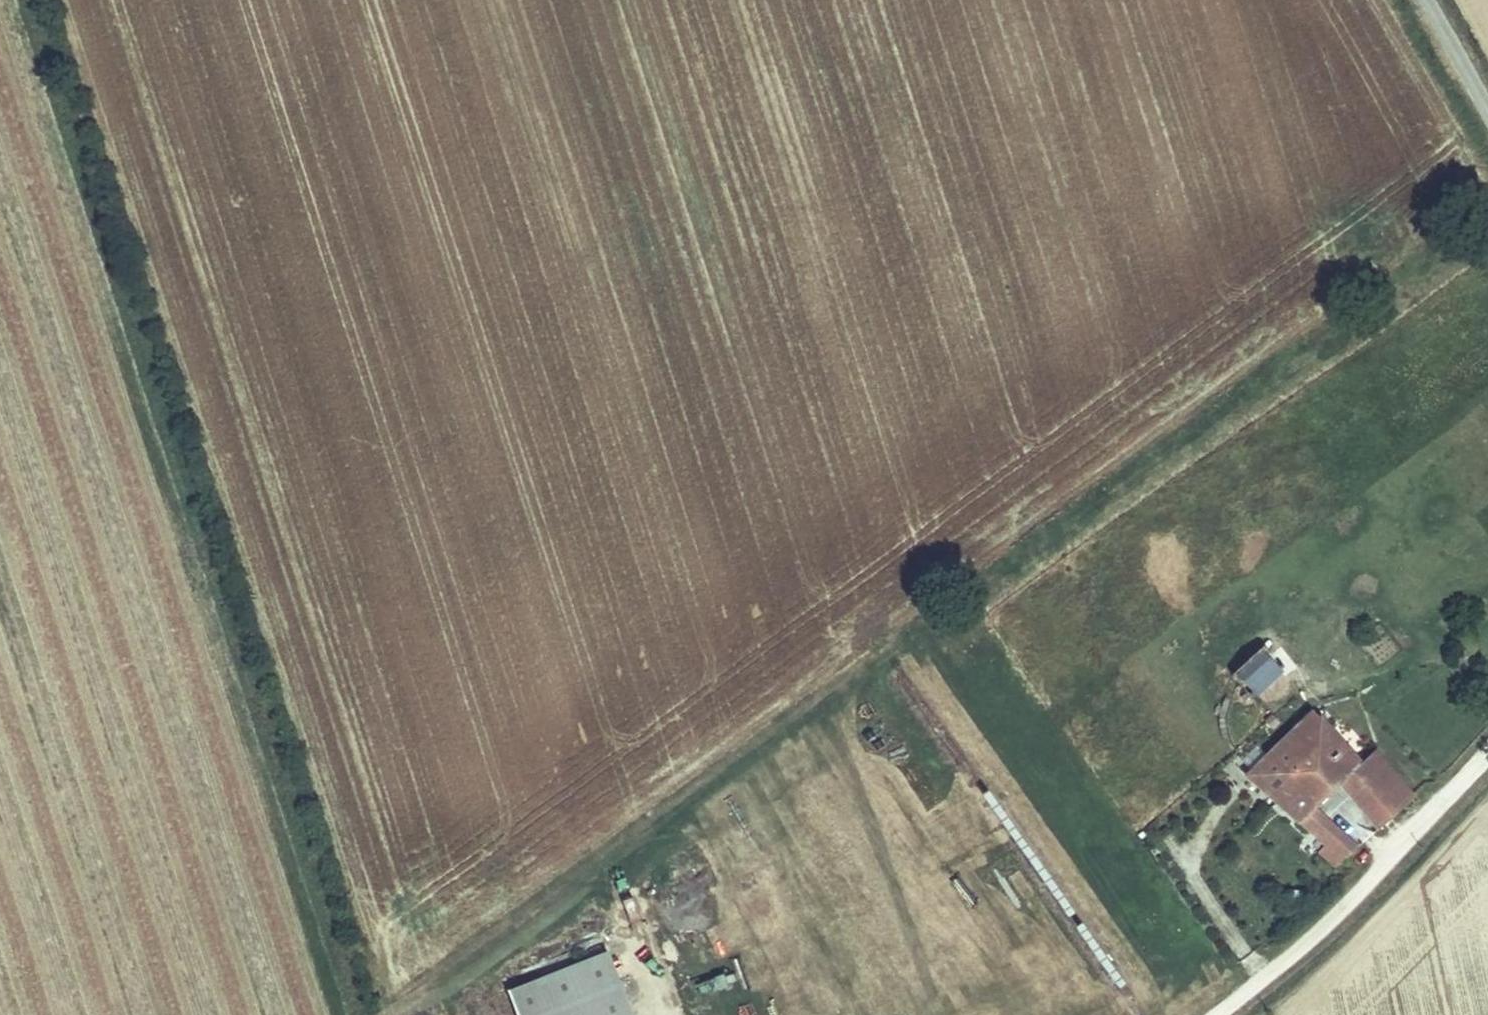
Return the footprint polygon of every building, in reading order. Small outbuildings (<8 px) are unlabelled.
[(1267,720),(1302,686),(1267,651),(1233,684),(1267,720)] [(1354,854),(1317,809),(1342,789),(1362,773),(1316,714),(1244,773),(1323,853),(1319,857),(1332,872),(1354,854)] [(1380,758),(1362,773),(1342,789),(1353,802),(1373,786),(1397,815),(1415,801),(1380,758)] [(1362,824),(1372,836),(1397,815),(1373,786),(1353,802),(1367,820),(1362,824)] [(618,980),(555,1006),(542,974),(509,988),(520,1014),(633,1014),(618,980)]
